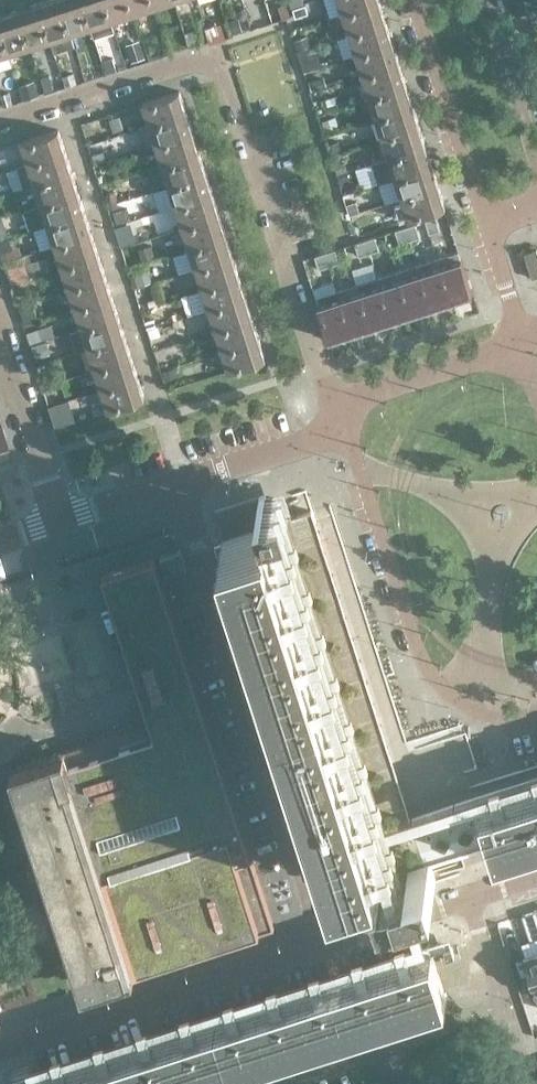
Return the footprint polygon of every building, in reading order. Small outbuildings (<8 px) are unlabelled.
[(60,0),(43,0),(38,1),(50,38),(71,32),(60,0)] [(83,0),(60,0),(71,32),(91,25),(83,0)] [(106,0),(83,0),(91,25),(112,19),(106,0)] [(128,0),(106,0),(112,19),(132,12),(128,0)] [(151,0),(128,0),(132,12),(153,5),(151,0)] [(380,0),(339,0),(343,12),(380,0)] [(386,21),(380,0),(343,12),(349,33),(386,21)] [(50,38),(38,1),(18,8),(30,45),(50,38)] [(18,8),(0,14),(0,23),(9,52),(30,45),(18,8)] [(393,41),(386,21),(349,33),(356,53),(393,41)] [(0,23),(0,54),(9,52),(0,23)] [(400,62),(393,41),(356,53),(363,74),(400,62)] [(406,82),(400,62),(363,74),(369,94),(406,82)] [(413,103),(406,82),(369,94),(376,115),(413,103)] [(186,111),(180,90),(143,101),(149,123),(186,111)] [(419,123),(413,103),(376,115),(382,135),(419,123)] [(193,131),(186,111),(149,123),(156,143),(193,131)] [(426,144),(419,123),(382,135),(389,156),(426,144)] [(65,149),(58,129),(21,140),(28,161),(65,149)] [(200,152),(193,131),(156,143),(163,164),(200,152)] [(432,164),(426,144),(389,156),(395,176),(432,164)] [(72,170),(65,149),(28,161),(35,182),(72,170)] [(206,172),(200,152),(163,164),(169,184),(206,172)] [(439,185),(432,164),(395,176),(402,197),(439,185)] [(78,190),(72,170),(35,182),(41,202),(78,190)] [(213,193),(206,172),(169,184),(176,205),(213,193)] [(446,206),(439,185),(402,197),(409,218),(446,206)] [(85,211),(78,190),(41,202),(48,223),(85,211)] [(219,213),(213,193),(176,205),(182,225),(219,213)] [(92,231),(85,211),(48,223),(55,243),(92,231)] [(226,234),(219,213),(182,225),(189,245),(226,234)] [(440,229),(436,216),(426,219),(430,232),(440,229)] [(416,222),(406,226),(410,239),(420,236),(416,222)] [(410,239),(406,226),(395,229),(400,242),(410,239)] [(98,252),(92,231),(55,243),(61,264),(98,252)] [(232,254),(226,234),(189,245),(196,266),(232,254)] [(375,235),(365,239),(369,252),(379,249),(375,235)] [(369,252),(365,239),(355,242),(359,255),(369,252)] [(335,248),(325,251),(329,265),(339,261),(335,248)] [(536,248),(524,252),(532,277),(536,276),(536,249),(536,248)] [(473,292),(461,257),(459,250),(437,257),(451,299),(452,301),(461,298),(460,296),(473,292)] [(329,265),(325,251),(315,255),(319,268),(329,265)] [(105,272),(98,252),(61,264),(68,284),(105,272)] [(239,275),(232,254),(196,266),(202,286),(239,275)] [(451,299),(437,257),(417,263),(431,306),(431,308),(441,305),(440,302),(451,299)] [(431,306),(417,263),(397,270),(411,312),(411,314),(421,311),(420,309),(431,306)] [(411,312),(397,270),(377,276),(390,318),(391,321),(401,318),(400,315),(411,312)] [(111,293),(105,272),(68,284),(74,305),(111,293)] [(246,295),(239,275),(202,286),(209,307),(246,295)] [(390,318),(377,276),(356,283),(370,325),(371,327),(380,324),(380,322),(390,318)] [(370,325),(356,283),(336,289),(350,331),(351,334),(360,331),(360,328),(370,325)] [(350,331),(336,289),(316,296),(318,303),(329,338),(330,338),(331,340),(340,337),(339,335),(350,331)] [(118,313),(111,293),(74,305),(81,325),(118,313)] [(252,316),(246,295),(209,307),(215,327),(252,316)] [(125,334),(118,313),(81,325),(88,346),(125,334)] [(259,337),(252,316),(215,327),(222,349),(259,337)] [(131,354),(125,334),(88,346),(94,366),(131,354)] [(266,358),(259,337),(222,349),(229,370),(266,358)] [(138,376),(131,354),(94,366),(101,388),(138,376)] [(145,397),(138,376),(101,388),(108,409),(145,397)] [(59,423),(78,417),(71,396),(52,401),(59,423)] [(278,505),(276,497),(267,500),(265,494),(259,496),(266,516),(272,514),(270,508),(278,505)] [(387,747),(311,510),(299,514),(299,512),(223,537),(334,882),(374,869),(383,896),(402,890),(410,888),(436,879),(429,860),(454,852),(447,833),(423,840),(417,821),(407,824),(406,820),(403,811),(394,784),(383,748),(387,747)] [(186,568),(181,550),(160,557),(166,574),(186,568)] [(274,926),(213,736),(154,557),(102,574),(150,721),(11,766),(83,988),(274,926)] [(244,724),(223,728),(225,739),(246,735),(244,724)] [(450,796),(403,811),(406,820),(453,805),(493,792),(497,805),(481,810),(488,832),(495,856),(536,843),(536,792),(509,801),(505,788),(536,778),(536,781),(536,768),(450,796)] [(381,904),(373,879),(337,891),(344,916),(381,904)] [(432,952),(415,957),(411,944),(427,939),(419,914),(410,888),(402,890),(410,916),(416,933),(16,1062),(17,1064),(30,1060),(32,1066),(55,1058),(60,1071),(43,1076),(45,1083),(178,1083),(447,998),(432,952)] [(535,909),(522,914),(530,939),(536,937),(536,915),(535,909)] [(455,954),(452,945),(444,948),(447,956),(455,954)] [(524,955),(536,993),(536,951),(524,955)] [(24,980),(19,965),(7,969),(11,984),(24,980)] [(103,1017),(106,1028),(125,1024),(122,1012),(103,1017)] [(462,1066),(460,1065),(460,1064),(458,1064),(456,1064),(454,1065),(452,1066),(451,1068),(450,1069),(450,1070),(450,1072),(450,1074),(451,1076),(453,1078),(455,1079),(456,1079),(458,1079),(460,1079),(461,1078),(463,1077),(464,1075),(465,1074),(465,1073),(465,1072),(465,1070),(464,1069),(463,1067),(462,1066)] [(26,1066),(18,1069),(21,1078),(29,1075),(26,1066)]
